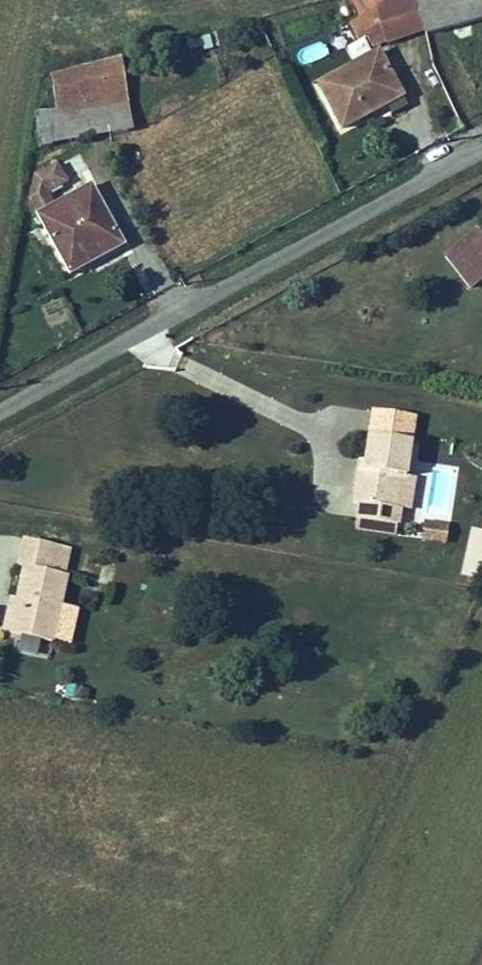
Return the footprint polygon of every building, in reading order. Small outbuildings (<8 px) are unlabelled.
[(478,0),(419,0),(401,4),(411,45),(481,27),(481,18),(478,0)] [(353,52),(387,35),(377,17),(344,34),(353,52)] [(123,59),(55,77),(57,91),(126,74),(123,59)] [(326,146),(368,124),(386,114),(362,68),(302,98),(326,146)] [(126,74),(57,91),(63,115),(132,98),(126,74)] [(140,126),(132,98),(63,115),(43,120),(50,150),(140,126)] [(35,205),(72,280),(126,249),(99,190),(62,210),(54,195),(70,186),(61,166),(42,178),(35,205)] [(438,258),(463,292),(481,277),(481,253),(469,235),(438,258)] [(419,437),(378,430),(372,463),(366,462),(360,496),(366,497),(363,512),(404,520),(407,504),(401,503),(407,470),(412,471),(419,437)] [(413,505),(419,472),(412,471),(407,470),(401,503),(407,504),(413,505)] [(419,541),(445,544),(447,523),(421,520),(419,541)] [(53,546),(22,539),(16,566),(22,567),(14,599),(8,597),(0,631),(6,632),(48,642),(52,625),(64,628),(69,609),(57,606),(64,577),(46,572),(53,546)] [(60,698),(88,699),(88,686),(61,684),(60,698)]
